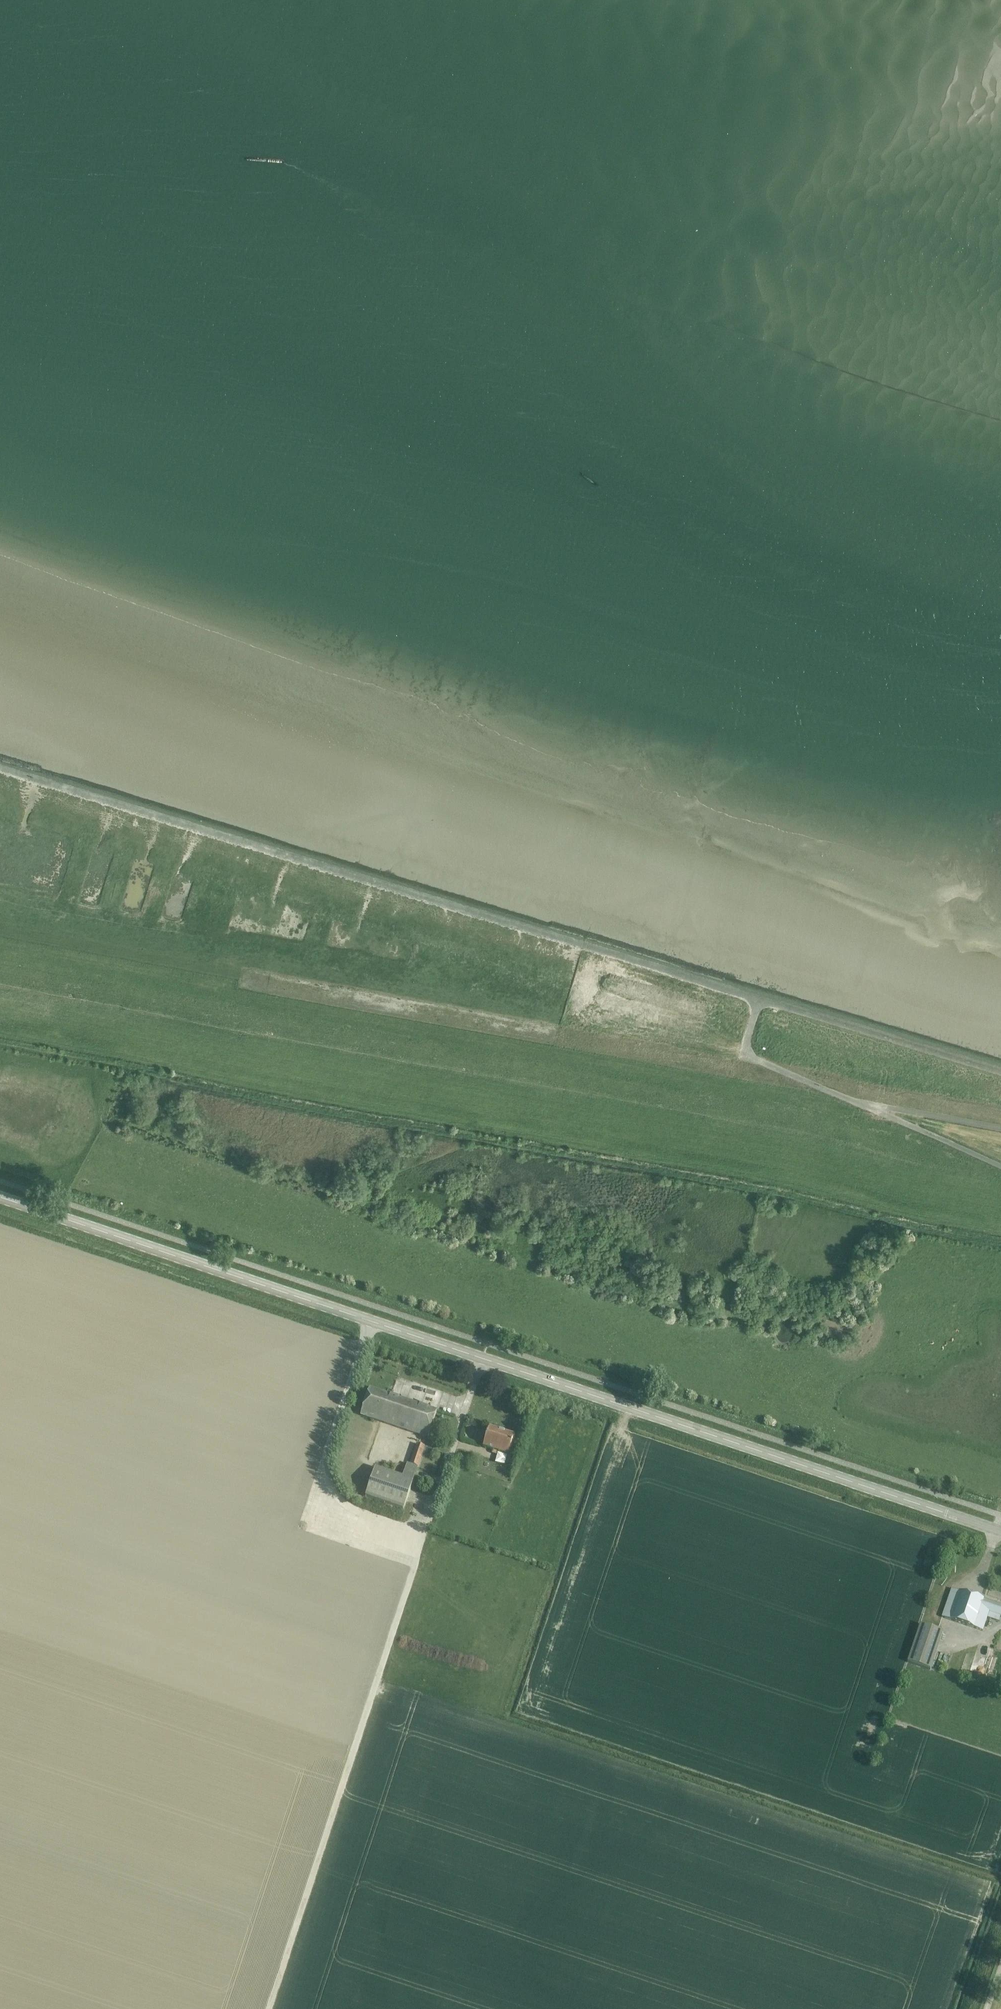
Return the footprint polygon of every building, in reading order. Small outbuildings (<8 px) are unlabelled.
[(428,1438),(437,1411),(370,1389),(361,1416),(428,1438)] [(510,1456),(516,1436),(490,1428),(484,1447),(510,1456)] [(375,1469),(365,1497),(403,1510),(425,1447),(419,1445),(417,1445),(409,1465),(407,1464),(402,1478),(375,1469)] [(952,1588),(942,1617),(983,1631),(988,1618),(999,1622),(1000,1616),(1000,1605),(952,1588)] [(930,1669),(943,1632),(920,1624),(907,1662),(930,1669)]
